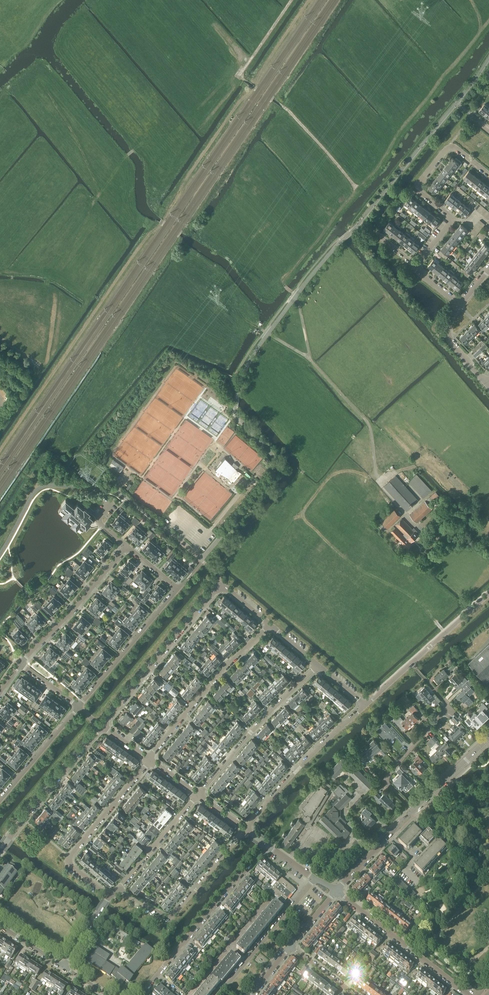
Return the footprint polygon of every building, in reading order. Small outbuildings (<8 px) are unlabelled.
[(488,108),(484,104),(479,111),(484,115),(488,108)] [(452,158),(448,163),(455,168),(457,170),(461,165),(461,164),(461,163),(461,162),(460,161),(456,157),(455,158),(456,158),(454,159),(452,158)] [(448,163),(444,168),(451,173),(455,168),(448,163)] [(444,168),(440,173),(447,178),(451,173),(444,168)] [(468,182),(474,175),(469,171),(463,178),(468,182)] [(440,173),(436,178),(443,183),(447,178),(440,173)] [(474,175),(468,182),(473,186),(479,179),(474,175)] [(436,178),(432,182),(439,188),(443,183),(436,178)] [(484,183),(479,179),(473,186),(478,190),(484,183)] [(439,188),(432,182),(428,187),(435,193),(439,188)] [(484,183),(478,190),(483,194),(488,187),(484,183)] [(450,205),(455,198),(450,194),(444,200),(450,205)] [(409,207),(415,200),(410,196),(404,203),(409,207)] [(460,202),(455,198),(450,205),(455,208),(460,202)] [(415,200),(409,207),(408,209),(413,213),(414,211),(420,204),(415,200)] [(460,202),(455,208),(459,212),(465,206),(460,202)] [(420,204),(414,211),(419,215),(424,208),(420,204)] [(465,206),(459,212),(465,216),(470,210),(465,206)] [(424,208),(419,215),(424,219),(429,212),(424,208)] [(429,212),(424,219),(429,223),(434,216),(429,212)] [(434,216),(429,223),(434,227),(439,220),(440,219),(440,218),(438,217),(437,217),(436,217),(434,216)] [(389,233),(394,226),(389,222),(384,229),(389,233)] [(396,224),(394,226),(389,233),(394,237),(399,230),(401,228),(396,224)] [(457,229),(463,235),(467,230),(461,224),(457,229)] [(457,229),(453,234),(459,240),(463,235),(457,229)] [(399,230),(394,237),(398,241),(404,234),(399,230)] [(404,234),(398,241),(403,245),(409,238),(411,236),(406,232),(404,234)] [(453,234),(449,239),(455,245),(459,240),(453,234)] [(414,242),(409,238),(403,245),(408,248),(414,242)] [(449,239),(445,244),(451,250),(455,245),(449,239)] [(419,246),(414,242),(408,248),(413,252),(419,246)] [(487,254),(488,251),(488,247),(484,243),(480,248),(487,254)] [(451,250),(445,244),(441,249),(447,255),(451,250)] [(487,254),(480,248),(476,253),(483,259),(487,254)] [(476,253),(472,258),(479,264),(483,259),(476,253)] [(479,264),(472,258),(468,263),(475,268),(479,264)] [(433,270),(438,263),(433,259),(428,266),(433,270)] [(443,267),(438,263),(433,270),(438,274),(443,267)] [(475,268),(468,263),(464,268),(471,274),(475,268)] [(448,271),(443,267),(438,274),(443,278),(448,271)] [(450,269),(448,271),(443,278),(447,282),(453,275),(455,273),(450,269)] [(458,279),(453,275),(447,282),(452,286),(458,279)] [(458,279),(452,286),(458,290),(463,283),(458,279)] [(483,319),(479,324),(477,326),(480,330),(482,332),(484,330),(488,325),(483,319)] [(474,323),(469,328),(475,334),(480,330),(477,326),(474,323)] [(469,328),(465,333),(471,339),(475,334),(469,328)] [(471,339),(465,333),(460,337),(466,343),(471,339)] [(480,346),(478,344),(472,349),(474,352),(480,346)] [(481,347),(473,355),(475,357),(478,355),(482,351),(484,349),(481,347)] [(487,365),(488,367),(488,358),(488,357),(484,361),(481,359),(479,361),(485,367),(487,365)] [(225,458),(215,470),(228,478),(231,482),(232,481),(234,482),(241,473),(237,471),(235,469),(236,467),(237,468),(238,466),(234,462),(232,465),(225,458)] [(120,472),(123,467),(113,460),(110,465),(120,472)] [(86,461),(81,467),(87,472),(92,465),(86,461)] [(409,482),(423,498),(431,491),(416,474),(409,482)] [(384,486),(406,511),(418,500),(396,475),(384,486)] [(440,496),(436,491),(427,499),(431,504),(440,496)] [(62,505),(60,508),(64,512),(62,514),(67,519),(69,517),(73,520),(71,523),(76,527),(77,525),(82,529),(85,526),(86,526),(90,521),(89,521),(92,517),(87,513),(89,512),(84,507),(85,506),(81,502),(78,504),(77,503),(74,507),(65,499),(61,504),(62,505)] [(417,522),(420,520),(432,508),(425,501),(410,515),(417,522)] [(124,509),(120,507),(116,512),(120,515),(119,515),(117,518),(116,518),(114,520),(112,523),(115,525),(114,526),(117,528),(126,517),(121,513),(124,509)] [(386,514),(393,522),(400,515),(393,508),(386,514)] [(393,522),(386,514),(380,520),(382,522),(379,525),(384,531),(393,522)] [(126,517),(117,528),(121,531),(122,531),(124,528),(126,526),(128,523),(130,521),(126,517)] [(407,536),(412,541),(418,535),(402,518),(395,525),(407,536)] [(129,536),(133,539),(141,529),(137,525),(136,527),(135,527),(133,530),(132,529),(131,532),(129,535),(129,536)] [(407,536),(405,538),(395,528),(391,532),(396,537),(394,539),(394,541),(396,543),(398,542),(400,540),(407,548),(411,544),(410,543),(412,541),(407,536)] [(141,529),(133,539),(135,541),(136,541),(138,543),(140,540),(141,540),(143,538),(142,538),(145,535),(144,534),(145,534),(148,536),(152,531),(149,529),(146,532),(141,529)] [(102,544),(101,543),(99,546),(97,549),(95,551),(101,556),(103,554),(110,545),(110,544),(107,541),(106,541),(104,540),(102,544)] [(148,553),(154,545),(149,541),(147,543),(145,546),(143,549),(145,551),(147,553),(148,553)] [(148,553),(152,556),(160,546),(156,543),(154,545),(148,553)] [(160,546),(152,556),(151,557),(154,559),(154,558),(157,560),(159,558),(161,555),(163,553),(163,552),(164,551),(167,554),(172,549),(168,547),(165,550),(160,546)] [(173,551),(169,556),(173,559),(172,560),(171,559),(169,562),(167,564),(165,567),(167,569),(167,570),(169,572),(170,571),(178,561),(173,557),(176,553),(173,551)] [(80,565),(80,566),(88,572),(93,566),(89,564),(90,563),(86,559),(80,565)] [(121,570),(119,572),(125,576),(121,580),(124,583),(125,582),(130,576),(127,574),(135,565),(134,565),(135,565),(131,561),(130,562),(129,560),(126,564),(125,563),(123,566),(123,567),(121,570)] [(170,571),(174,575),(182,565),(178,561),(170,571)] [(68,567),(66,570),(71,574),(73,572),(79,576),(80,575),(84,578),(87,574),(86,574),(88,572),(80,566),(80,565),(78,564),(72,571),(68,567)] [(190,565),(187,569),(182,565),(174,575),(173,575),(176,577),(179,579),(181,576),(183,574),(185,571),(186,570),(189,573),(193,568),(190,565)] [(66,570),(64,573),(67,576),(66,577),(69,579),(65,584),(64,584),(72,591),(74,589),(77,586),(73,583),(75,581),(69,576),(71,574),(66,570)] [(130,576),(125,582),(127,584),(128,585),(132,580),(138,585),(140,583),(146,575),(145,574),(145,573),(142,570),(139,574),(137,573),(132,578),(130,576)] [(146,575),(140,583),(147,589),(151,584),(149,583),(152,579),(149,576),(148,577),(146,575)] [(109,583),(107,586),(115,592),(119,588),(117,585),(114,583),(111,581),(109,584),(109,583)] [(53,585),(51,587),(56,592),(58,590),(64,595),(65,594),(68,596),(71,592),(72,591),(64,584),(65,584),(63,582),(57,589),(53,585)] [(144,596),(143,598),(146,601),(149,597),(155,601),(156,599),(157,599),(159,597),(162,594),(161,594),(164,590),(163,589),(163,588),(159,585),(159,586),(158,585),(151,594),(148,591),(144,596)] [(106,588),(102,591),(106,594),(105,595),(110,600),(108,602),(113,607),(115,604),(112,601),(117,594),(115,592),(115,593),(107,586),(106,588)] [(52,594),(47,600),(56,608),(58,607),(61,603),(58,600),(59,599),(54,594),(56,592),(51,587),(48,590),(52,594)] [(142,606),(138,603),(141,600),(136,596),(134,599),(138,602),(133,607),(143,615),(144,616),(146,613),(145,613),(147,611),(145,609),(145,608),(142,606)] [(224,607),(229,601),(224,596),(221,599),(220,598),(215,604),(216,605),(219,603),(224,607)] [(96,598),(93,602),(93,603),(103,611),(107,606),(111,609),(113,607),(108,602),(106,605),(105,604),(102,602),(100,600),(97,598),(96,598)] [(38,601),(34,604),(40,609),(42,607),(47,612),(49,611),(52,614),(55,611),(54,610),(56,608),(47,600),(42,605),(38,601)] [(229,601),(224,607),(222,609),(228,613),(229,612),(235,605),(229,601)] [(91,604),(88,607),(92,610),(91,612),(96,617),(94,619),(99,623),(101,621),(98,618),(103,611),(93,603),(92,604),(91,604)] [(36,611),(30,616),(39,626),(40,624),(41,625),(44,622),(41,618),(43,617),(38,611),(40,609),(34,604),(32,607),(36,611)] [(235,605),(229,612),(232,614),(231,616),(234,618),(235,616),(240,610),(235,605)] [(142,617),(143,615),(133,607),(130,611),(132,613),(140,620),(142,617)] [(245,614),(240,610),(235,616),(240,621),(245,614)] [(139,620),(132,613),(128,618),(136,624),(138,622),(138,621),(139,620)] [(245,614),(240,621),(245,625),(251,618),(245,614)] [(79,619),(78,621),(88,629),(93,623),(97,626),(99,623),(94,619),(92,621),(87,617),(85,619),(81,615),(79,619)] [(206,615),(202,621),(211,628),(214,623),(215,624),(217,622),(224,628),(226,626),(224,624),(222,622),(220,620),(216,617),(215,616),(213,618),(211,617),(209,618),(206,615)] [(20,617),(17,620),(22,626),(25,623),(29,629),(30,628),(33,631),(37,627),(39,626),(30,616),(24,621),(20,617)] [(136,624),(128,618),(124,622),(132,629),(132,628),(132,629),(135,626),(134,626),(136,624)] [(251,618),(245,625),(243,627),(245,629),(250,633),(256,628),(254,626),(256,623),(251,618)] [(17,620),(14,622),(19,628),(22,626),(17,620)] [(118,625),(114,630),(116,632),(124,638),(126,636),(128,634),(128,633),(119,626),(121,624),(116,620),(114,622),(118,625)] [(76,623),(73,627),(76,629),(75,630),(79,634),(77,636),(83,641),(84,642),(86,638),(83,635),(88,629),(78,621),(76,623)] [(202,621),(198,625),(206,632),(207,633),(211,628),(202,621)] [(198,625),(193,631),(201,637),(206,632),(198,625)] [(18,629),(13,635),(16,637),(15,638),(18,640),(22,643),(23,641),(24,642),(27,638),(27,637),(24,634),(23,634),(22,632),(22,631),(21,632),(18,629)] [(193,631),(189,636),(197,642),(201,637),(193,631)] [(62,636),(61,638),(71,646),(75,640),(80,644),(83,641),(77,636),(75,638),(69,634),(68,635),(65,632),(62,636)] [(124,638),(116,632),(112,636),(120,643),(122,641),(124,638)] [(234,637),(230,641),(235,647),(240,642),(239,641),(241,640),(234,632),(232,634),(234,637)] [(117,648),(119,645),(120,643),(112,636),(113,636),(111,634),(106,639),(102,635),(99,638),(105,643),(108,640),(117,648)] [(189,636),(185,641),(192,647),(193,647),(197,642),(189,636)] [(59,640),(57,643),(59,645),(61,647),(62,647),(64,649),(65,649),(65,650),(63,653),(68,657),(69,659),(72,655),(67,651),(71,646),(61,638),(60,637),(58,640),(59,640)] [(271,649),(278,641),(272,637),(270,640),(268,638),(263,644),(268,649),(269,648),(271,650),(271,649)] [(228,639),(223,644),(225,646),(230,651),(235,647),(230,641),(228,639)] [(106,659),(108,657),(109,658),(111,655),(104,649),(107,647),(98,640),(95,643),(100,647),(97,651),(106,659)] [(185,641),(181,646),(184,649),(183,650),(189,656),(191,653),(188,651),(192,647),(185,641)] [(278,641),(271,649),(276,654),(277,652),(283,646),(278,641)] [(468,663),(486,683),(488,680),(488,643),(468,663)] [(223,644),(218,649),(220,650),(225,656),(230,651),(225,646),(223,644)] [(288,650),(283,646),(277,652),(283,657),(288,650)] [(46,652),(56,661),(60,656),(58,654),(55,651),(53,649),(53,650),(50,647),(50,648),(49,647),(46,652)] [(215,655),(211,660),(217,665),(221,660),(218,657),(220,655),(214,649),(211,651),(215,655)] [(288,650),(283,657),(288,661),(294,655),(288,650)] [(105,661),(106,659),(97,651),(93,655),(103,664),(105,661)] [(51,667),(56,661),(46,652),(45,654),(44,653),(41,657),(45,660),(44,661),(49,666),(47,669),(53,674),(55,671),(51,667)] [(175,653),(171,658),(177,663),(183,656),(180,653),(178,656),(175,653)] [(254,653),(249,657),(255,663),(259,658),(254,653)] [(85,657),(83,659),(88,663),(90,661),(99,668),(101,666),(103,664),(93,655),(89,660),(85,657)] [(299,659),(294,655),(288,661),(294,666),(299,659)] [(249,657),(244,662),(250,668),(255,663),(249,657)] [(171,658),(167,662),(174,668),(175,669),(179,665),(177,663),(171,658)] [(184,661),(182,663),(184,664),(188,667),(191,663),(187,659),(185,658),(183,660),(184,661)] [(209,658),(204,663),(205,663),(206,665),(212,670),(217,665),(211,660),(209,658)] [(86,666),(88,663),(83,659),(81,662),(85,665),(81,670),(83,671),(91,678),(92,676),(93,676),(95,674),(94,673),(95,673),(86,666)] [(305,664),(299,659),(294,666),(299,670),(296,672),(298,674),(304,668),(302,667),(305,664)] [(167,662),(163,667),(170,672),(171,674),(175,669),(174,668),(167,662)] [(244,662),(240,667),(245,672),(250,668),(244,662)] [(200,668),(198,670),(204,675),(206,673),(208,675),(212,670),(206,665),(205,663),(200,668)] [(163,667),(159,672),(166,677),(167,679),(171,674),(170,672),(163,667)] [(240,667),(235,671),(243,679),(247,674),(245,672),(240,667)] [(434,678),(438,683),(448,674),(449,675),(451,673),(447,669),(445,671),(444,669),(434,678)] [(83,671),(79,676),(87,682),(88,680),(89,681),(91,678),(83,671)] [(235,671),(230,676),(233,679),(233,680),(237,684),(243,679),(235,671)] [(282,673),(277,678),(284,686),(289,681),(284,675),(283,675),(282,673)] [(455,674),(450,678),(455,685),(454,686),(457,689),(467,680),(461,674),(460,675),(457,673),(456,674),(455,674)] [(318,686),(324,679),(318,675),(316,678),(314,677),(309,683),(311,684),(314,682),(318,686)] [(79,676),(76,680),(83,686),(85,685),(87,682),(79,676)] [(196,676),(192,680),(199,686),(203,681),(196,676)] [(18,683),(14,688),(19,691),(27,681),(27,680),(25,678),(24,679),(22,677),(20,680),(17,683),(18,683)] [(76,680),(74,678),(70,683),(64,678),(62,681),(68,687),(71,684),(74,687),(77,689),(79,691),(81,689),(82,689),(84,687),(83,686),(76,680)] [(154,678),(150,683),(156,688),(160,684),(154,678)] [(277,678),(272,682),(280,690),(284,686),(277,678)] [(329,684),(324,679),(318,686),(324,691),(329,684)] [(192,680),(189,685),(195,690),(199,686),(192,680)] [(226,680),(222,685),(228,690),(232,685),(226,680)] [(27,681),(19,691),(24,695),(31,684),(32,684),(29,682),(27,681)] [(272,682),(267,687),(269,689),(275,695),(280,690),(272,682)] [(156,688),(150,683),(146,688),(152,693),(156,688)] [(31,684),(24,695),(28,698),(36,687),(33,685),(31,684)] [(335,689),(329,684),(324,691),(329,695),(335,689)] [(189,685),(185,689),(191,695),(195,690),(189,685)] [(222,685),(217,690),(223,695),(228,690),(222,685)] [(467,686),(456,697),(458,699),(459,698),(464,703),(465,701),(469,706),(473,702),(469,698),(468,697),(475,691),(471,687),(469,688),(467,686)] [(36,687),(28,698),(32,701),(33,701),(30,705),(33,707),(37,702),(34,700),(41,691),(38,689),(36,687)] [(267,687),(263,691),(270,699),(275,695),(269,689),(267,687)] [(419,700),(422,697),(428,703),(434,698),(438,702),(440,700),(436,696),(437,696),(435,693),(432,696),(424,687),(418,692),(419,693),(416,696),(419,700)] [(146,688),(142,692),(148,698),(152,693),(146,688)] [(302,688),(298,693),(303,698),(305,701),(312,694),(306,689),(305,690),(302,688)] [(191,695),(185,689),(181,694),(187,699),(191,695)] [(340,693),(335,689),(329,695),(335,700),(340,693)] [(223,695),(217,690),(213,695),(219,700),(223,695)] [(263,691),(258,696),(260,698),(265,704),(270,699),(263,691)] [(148,698),(142,692),(138,697),(144,702),(147,700),(149,701),(150,699),(148,698)] [(298,693),(293,697),(298,703),(303,698),(298,693)] [(340,693),(335,700),(340,704),(346,698),(340,693)] [(37,702),(33,707),(37,710),(39,706),(43,709),(51,698),(49,697),(49,696),(46,695),(39,704),(37,702)] [(175,697),(171,702),(173,703),(179,708),(183,704),(177,699),(175,697)] [(293,697),(288,702),(293,708),(298,703),(293,697)] [(51,698),(43,709),(48,712),(56,702),(54,701),(54,700),(51,698)] [(351,702),(346,698),(340,704),(345,708),(342,711),(344,712),(350,707),(349,705),(351,702)] [(254,700),(249,705),(250,706),(257,712),(262,707),(254,700)] [(56,702),(48,712),(53,715),(60,705),(58,704),(59,703),(56,701),(56,702)] [(208,701),(204,705),(211,711),(212,712),(216,708),(217,708),(219,706),(212,701),(211,703),(208,701)] [(5,704),(3,706),(3,707),(14,715),(18,711),(23,715),(26,712),(24,710),(19,706),(16,710),(15,709),(16,709),(13,706),(11,704),(8,702),(6,704),(5,704)] [(134,704),(133,703),(129,708),(134,713),(139,707),(142,710),(143,708),(140,706),(135,702),(134,704)] [(173,703),(169,708),(176,713),(179,708),(173,703)] [(475,713),(483,721),(488,716),(484,711),(487,708),(483,703),(479,707),(480,709),(478,711),(480,712),(477,715),(475,713)] [(60,705),(53,715),(57,719),(61,714),(64,711),(63,711),(65,708),(63,707),(63,706),(61,704),(60,705)] [(211,711),(204,705),(200,710),(207,715),(211,711)] [(407,716),(413,723),(418,718),(416,716),(417,714),(416,713),(418,711),(413,705),(408,710),(409,710),(405,714),(407,717),(407,716)] [(249,709),(247,712),(252,717),(257,712),(250,706),(248,708),(249,709)] [(281,711),(286,717),(289,714),(290,716),(292,714),(291,712),(285,706),(281,711)] [(0,711),(0,712),(3,714),(5,716),(8,718),(9,718),(7,721),(12,725),(14,723),(10,719),(14,715),(3,707),(0,711)] [(169,708),(166,712),(172,717),(176,713),(169,708)] [(200,710),(197,714),(203,720),(207,715),(200,710)] [(281,711),(276,716),(282,722),(286,717),(281,711)] [(325,715),(322,717),(324,719),(330,725),(334,721),(334,720),(335,718),(330,713),(328,711),(324,714),(325,715)] [(159,714),(157,717),(165,724),(167,721),(168,722),(172,717),(166,712),(162,717),(159,714)] [(240,713),(238,716),(245,723),(246,723),(247,721),(248,722),(252,717),(247,712),(243,716),(240,713)] [(118,721),(121,723),(123,725),(129,718),(132,721),(133,719),(131,717),(127,713),(124,716),(123,715),(118,721)] [(483,721),(475,713),(470,718),(469,717),(465,721),(469,725),(472,722),(477,727),(483,721)] [(203,720),(197,714),(193,719),(199,724),(203,720)] [(407,716),(407,717),(404,720),(399,714),(393,719),(403,730),(407,727),(407,728),(413,723),(407,716)] [(33,715),(31,718),(36,722),(33,727),(43,735),(43,736),(45,733),(47,730),(44,728),(41,726),(38,723),(40,720),(33,715)] [(282,722),(276,716),(271,721),(273,723),(271,724),(275,728),(277,726),(282,722)] [(322,717),(318,722),(320,723),(319,724),(325,729),(330,725),(324,719),(322,717)] [(138,719),(138,720),(135,723),(136,724),(130,731),(132,733),(142,722),(138,719)] [(1,733),(7,726),(9,728),(12,725),(7,721),(4,724),(0,721),(0,732),(1,733)] [(154,726),(160,731),(164,727),(158,721),(154,726)] [(233,727),(240,732),(244,727),(237,722),(233,727)] [(189,723),(185,728),(192,733),(196,728),(189,723)] [(275,728),(271,724),(270,726),(267,723),(262,728),(268,734),(272,729),(273,730),(275,728)] [(379,729),(377,730),(380,733),(382,735),(383,737),(385,736),(389,740),(395,734),(400,740),(399,741),(403,745),(406,742),(393,728),(392,726),(390,728),(385,723),(380,727),(379,729)] [(319,724),(315,728),(320,734),(325,729),(319,724)] [(451,734),(448,736),(454,742),(456,740),(457,741),(468,731),(461,724),(458,727),(458,726),(450,733),(451,734)] [(154,726),(150,730),(157,736),(160,731),(154,726)] [(313,726),(308,731),(315,738),(320,734),(315,728),(313,726)] [(33,727),(29,731),(39,739),(39,740),(41,737),(43,735),(33,727)] [(233,727),(230,731),(236,736),(240,732),(233,727)] [(192,733),(185,728),(182,732),(188,737),(192,733)] [(268,734),(262,728),(257,733),(263,739),(268,734)] [(149,732),(146,735),(153,740),(157,736),(150,730),(148,729),(147,731),(149,732)] [(29,731),(25,735),(35,744),(36,744),(38,741),(39,739),(29,731)] [(230,731),(226,736),(232,741),(236,736),(230,731)] [(188,737),(182,732),(178,737),(186,743),(190,738),(188,737)] [(18,737),(16,739),(21,744),(23,741),(31,749),(32,748),(34,746),(35,744),(25,735),(22,740),(18,737)] [(153,740),(146,735),(142,740),(143,741),(145,743),(145,742),(149,745),(153,740)] [(232,741),(226,736),(222,740),(228,745),(232,741)] [(106,749),(112,741),(107,737),(101,745),(106,749)] [(186,743),(178,737),(174,741),(180,747),(181,746),(182,748),(186,743)] [(301,741),(306,747),(311,742),(305,737),(301,741)] [(228,745),(222,740),(220,738),(218,740),(220,742),(218,744),(224,750),(228,745)] [(431,738),(427,742),(432,746),(433,745),(436,742),(431,738)] [(17,745),(13,750),(15,752),(16,751),(23,758),(25,756),(27,754),(27,753),(19,746),(21,744),(16,739),(14,742),(17,745)] [(368,748),(374,754),(379,750),(383,754),(388,750),(382,744),(380,746),(374,739),(371,742),(373,745),(371,746),(368,748)] [(248,744),(254,750),(258,745),(252,740),(248,744)] [(299,740),(294,744),(296,746),(302,752),(306,747),(301,741),(299,740)] [(438,740),(436,742),(438,745),(439,746),(440,747),(445,752),(447,755),(453,750),(450,748),(451,747),(446,741),(442,745),(438,740)] [(112,741),(106,749),(111,752),(111,753),(117,744),(112,741)] [(174,741),(170,746),(176,751),(180,747),(174,741)] [(117,744),(111,753),(109,756),(111,757),(113,754),(114,754),(116,756),(117,756),(122,748),(117,744)] [(224,750),(218,744),(214,749),(221,754),(224,750)] [(254,750),(248,744),(244,749),(250,754),(254,750)] [(437,749),(430,757),(435,762),(445,752),(440,747),(439,746),(438,745),(436,748),(437,749)] [(170,746),(166,750),(172,756),(176,751),(170,746)] [(296,746),(292,751),(297,756),(302,752),(296,746)] [(117,756),(116,756),(114,759),(116,761),(118,757),(122,760),(122,758),(123,758),(127,752),(122,748),(117,756)] [(289,748),(285,753),(287,755),(293,761),(297,756),(292,751),(289,748)] [(374,754),(368,748),(365,751),(366,751),(364,753),(363,751),(360,754),(366,761),(367,760),(368,759),(371,762),(374,758),(372,756),(374,754)] [(221,754),(214,749),(210,754),(217,759),(221,754)] [(250,754),(244,749),(240,753),(247,758),(250,754)] [(172,756),(166,750),(163,755),(166,758),(168,760),(168,759),(169,760),(172,756)] [(23,758),(16,752),(12,756),(20,762),(20,763),(22,760),(23,758)] [(127,752),(123,758),(124,760),(125,759),(129,761),(133,756),(127,752)] [(90,755),(85,761),(91,765),(92,767),(97,761),(98,762),(100,759),(93,753),(91,756),(90,755)] [(247,758),(240,753),(236,758),(243,763),(247,758)] [(20,763),(12,756),(10,754),(6,759),(1,755),(0,756),(0,759),(5,763),(7,760),(16,767),(18,765),(18,764),(20,763)] [(415,761),(411,765),(414,767),(413,769),(413,771),(416,774),(418,774),(419,773),(420,773),(425,768),(419,763),(422,760),(422,759),(418,755),(414,759),(415,761)] [(133,756),(129,761),(133,765),(132,767),(134,769),(136,766),(138,764),(139,762),(137,760),(138,759),(133,756)] [(205,756),(202,760),(210,767),(214,763),(205,756)] [(329,801),(333,805),(319,820),(336,837),(338,834),(344,840),(350,832),(343,825),(347,822),(341,816),(341,809),(352,798),(349,796),(353,792),(349,789),(348,790),(345,787),(344,787),(334,778),(345,767),(347,770),(367,790),(373,784),(353,765),(354,764),(351,761),(349,763),(348,762),(347,762),(343,758),(330,771),(333,775),(331,777),(333,779),(339,785),(333,791),(336,793),(329,801)] [(202,760),(198,765),(200,766),(206,772),(210,767),(202,760)] [(6,779),(7,777),(8,777),(10,775),(10,774),(1,767),(4,764),(0,761),(0,774),(6,779)] [(85,761),(81,766),(86,770),(91,765),(85,761)] [(278,765),(284,771),(288,766),(282,761),(278,765)] [(233,762),(229,766),(236,772),(239,767),(233,762)] [(109,765),(108,766),(111,768),(109,771),(114,775),(112,778),(120,784),(124,779),(123,779),(125,776),(112,767),(109,765)] [(278,765),(274,770),(280,775),(284,771),(278,765)] [(81,766),(76,771),(79,774),(82,776),(85,772),(87,774),(90,777),(92,775),(86,770),(81,766)] [(200,766),(196,771),(202,776),(206,772),(200,766)] [(229,766),(225,771),(232,776),(234,778),(238,773),(236,772),(229,766)] [(397,778),(394,780),(399,785),(398,785),(399,786),(401,788),(405,785),(406,786),(409,789),(413,785),(406,778),(408,776),(400,767),(396,771),(400,775),(397,778)] [(150,773),(148,777),(153,781),(158,774),(152,770),(150,773)] [(274,770),(270,774),(276,780),(280,775),(274,770)] [(74,774),(72,777),(74,779),(72,781),(77,786),(79,783),(77,781),(82,776),(79,774),(76,771),(76,772),(75,771),(73,773),(74,774)] [(193,772),(190,775),(194,779),(195,778),(198,781),(202,776),(196,771),(194,773),(193,772)] [(225,771),(222,775),(228,781),(232,776),(225,771)] [(158,774),(153,781),(158,784),(163,777),(158,774)] [(276,780),(270,774),(266,778),(272,784),(276,780)] [(109,775),(107,777),(112,782),(110,784),(115,789),(120,784),(112,778),(109,775)] [(222,775),(218,780),(224,785),(228,781),(222,775)] [(163,777),(158,784),(163,788),(168,781),(163,777)] [(266,778),(262,783),(268,788),(272,784),(266,778)] [(214,784),(220,790),(220,789),(224,785),(218,780),(214,784)] [(303,811),(303,812),(304,812),(303,813),(302,813),(302,814),(302,815),(301,815),(301,816),(301,817),(302,818),(302,819),(302,820),(303,820),(302,821),(299,818),(296,823),(292,821),(291,823),(294,826),(287,834),(284,832),(282,835),(285,837),(282,842),(283,842),(282,844),(286,847),(287,845),(288,846),(291,842),(292,843),(293,842),(292,841),(302,826),(305,826),(307,827),(310,826),(312,825),(311,823),(312,822),(329,794),(327,793),(332,785),(324,780),(321,783),(319,782),(298,807),(303,811)] [(68,781),(63,787),(70,793),(75,787),(68,781)] [(163,788),(162,789),(167,793),(168,791),(173,785),(171,784),(168,781),(163,788)] [(79,783),(77,786),(84,791),(86,789),(79,783)] [(108,783),(104,788),(106,789),(111,794),(115,789),(110,784),(108,783)] [(268,788),(262,783),(258,787),(264,793),(268,788)] [(210,789),(212,791),(211,792),(215,795),(216,794),(218,796),(222,791),(220,790),(214,784),(210,789)] [(173,785),(168,791),(171,794),(173,795),(178,788),(176,787),(173,785)] [(77,786),(75,788),(82,794),(84,791),(77,786)] [(135,791),(141,796),(143,798),(145,795),(146,795),(148,793),(139,786),(135,791)] [(63,787),(58,793),(64,797),(67,794),(68,795),(69,795),(72,798),(74,796),(70,793),(63,787)] [(178,788),(173,795),(178,799),(183,792),(178,788)] [(106,789),(101,794),(107,799),(111,794),(106,789)] [(252,789),(248,794),(257,801),(261,797),(254,791),(255,791),(252,789)] [(135,791),(131,795),(137,801),(141,796),(135,791)] [(183,792),(178,799),(181,801),(179,803),(181,805),(187,796),(185,795),(186,794),(183,792)] [(58,793),(54,798),(59,803),(61,804),(66,799),(64,797),(58,793)] [(373,796),(373,797),(378,801),(380,803),(382,800),(387,805),(391,809),(395,805),(391,801),(393,800),(390,797),(389,797),(384,793),(381,796),(380,795),(377,793),(373,796)] [(92,795),(90,797),(96,801),(97,799),(103,804),(107,799),(101,794),(97,799),(92,795)] [(248,794),(244,799),(253,806),(257,801),(248,794)] [(137,801),(131,795),(127,801),(135,807),(139,802),(137,801)] [(354,802),(357,804),(357,805),(364,799),(361,796),(354,802)] [(90,797),(89,799),(94,803),(90,808),(95,813),(100,808),(94,803),(96,801),(90,797)] [(54,798),(49,804),(52,806),(50,808),(55,813),(57,810),(55,808),(59,803),(54,798)] [(244,799),(241,803),(243,805),(242,806),(249,811),(253,806),(244,799)] [(135,807),(127,801),(122,806),(130,813),(135,807)] [(241,803),(236,809),(242,814),(243,813),(245,815),(249,811),(242,806),(243,805),(241,803)] [(159,811),(161,812),(167,818),(172,813),(171,812),(172,810),(167,805),(165,804),(159,811)] [(199,816),(204,808),(200,804),(194,812),(199,816)] [(367,807),(362,811),(367,816),(362,821),(365,824),(363,826),(367,829),(376,820),(375,819),(372,815),(370,814),(372,812),(367,807)] [(45,808),(40,814),(46,818),(51,813),(45,808)] [(88,810),(86,813),(91,818),(95,813),(90,808),(88,810)] [(204,808),(199,816),(200,815),(204,818),(209,811),(204,808)] [(55,813),(61,818),(64,816),(57,810),(55,813)] [(83,810),(79,815),(82,818),(87,823),(91,818),(86,813),(83,810)] [(114,816),(120,821),(123,818),(124,819),(125,817),(124,816),(118,811),(114,816)] [(209,811),(204,818),(209,821),(214,815),(209,811)] [(167,818),(161,812),(157,817),(163,823),(167,818)] [(55,813),(53,815),(57,819),(59,821),(61,818),(55,813)] [(46,818),(40,814),(36,819),(41,824),(46,818)] [(79,815),(73,822),(74,823),(79,827),(81,826),(83,828),(87,823),(82,818),(79,815)] [(219,818),(214,815),(209,821),(214,825),(219,818)] [(120,821),(114,816),(110,821),(116,826),(120,821)] [(157,817),(153,822),(159,828),(163,823),(157,817)] [(219,818),(214,825),(219,828),(223,821),(219,818)] [(70,827),(68,830),(76,836),(80,831),(77,829),(79,827),(74,823),(73,822),(70,820),(69,822),(71,824),(69,827),(70,827)] [(187,820),(183,824),(189,830),(191,831),(195,827),(193,825),(187,820)] [(116,826),(110,821),(105,826),(112,831),(114,833),(118,828),(116,826)] [(153,822),(151,821),(147,826),(149,827),(148,827),(155,833),(159,828),(153,822)] [(228,825),(223,821),(219,828),(223,831),(222,833),(228,825)] [(60,824),(59,825),(60,827),(66,832),(64,835),(66,837),(71,841),(76,836),(68,830),(65,827),(60,824)] [(183,824),(179,829),(185,834),(189,830),(183,824)] [(228,825),(222,833),(227,837),(229,834),(230,835),(231,833),(230,832),(233,828),(228,825)] [(406,849),(421,833),(413,825),(398,841),(406,849)] [(112,831),(105,826),(101,831),(107,836),(112,831)] [(155,833),(148,827),(144,832),(151,838),(155,833)] [(179,829),(175,833),(182,839),(185,834),(179,829)] [(429,846),(436,838),(428,830),(421,839),(429,846)] [(101,831),(97,836),(103,841),(106,838),(108,840),(110,838),(107,836),(101,831)] [(151,838),(144,832),(140,838),(146,843),(151,838)] [(175,833),(172,838),(178,843),(182,839),(175,833)] [(63,834),(57,841),(64,846),(65,844),(67,846),(71,841),(66,837),(64,835),(63,834)] [(103,841),(97,836),(93,841),(94,842),(92,845),(97,848),(99,846),(103,841)] [(172,838),(168,842),(174,847),(178,843),(172,838)] [(210,844),(217,849),(221,844),(214,839),(210,844)] [(439,840),(415,866),(423,874),(447,848),(439,840)] [(131,848),(138,853),(142,848),(136,842),(134,841),(130,847),(131,848)] [(174,847),(168,842),(164,847),(170,852),(174,847)] [(207,848),(213,854),(217,849),(210,844),(208,846),(207,848)] [(388,852),(394,857),(398,852),(392,847),(388,852)] [(138,853),(131,848),(127,853),(134,858),(138,853)] [(207,848),(203,853),(209,858),(213,854),(207,848)] [(134,858),(127,853),(126,851),(121,856),(123,858),(130,863),(134,858)] [(161,851),(157,855),(163,861),(165,862),(169,857),(161,851)] [(84,865),(90,858),(88,857),(90,855),(86,852),(79,860),(83,862),(82,863),(84,865)] [(401,855),(407,860),(409,858),(403,852),(401,855)] [(203,853),(199,857),(206,863),(209,858),(203,853)] [(157,855),(153,860),(159,865),(163,861),(157,855)] [(199,857),(195,862),(202,867),(206,863),(199,857)] [(383,857),(378,862),(384,867),(388,863),(390,864),(392,862),(387,857),(385,859),(383,857)] [(90,858),(84,865),(87,867),(87,866),(89,868),(96,860),(94,858),(93,860),(90,858)] [(123,858),(119,863),(124,867),(125,868),(130,863),(123,858)] [(96,860),(89,868),(92,870),(91,870),(94,872),(99,866),(95,862),(96,860)] [(124,867),(119,863),(117,861),(117,862),(115,860),(114,862),(122,869),(124,867)] [(153,860),(149,864),(156,870),(159,865),(153,860)] [(262,861),(255,869),(260,873),(267,865),(262,861)] [(195,862),(192,866),(198,872),(202,867),(195,862)] [(378,862),(374,867),(380,872),(381,873),(385,868),(384,867),(378,862)] [(149,864),(146,869),(152,874),(156,870),(149,864)] [(3,889),(4,890),(16,873),(15,872),(17,869),(11,865),(9,868),(8,867),(0,877),(0,894),(3,889)] [(190,865),(186,869),(194,876),(198,872),(192,866),(190,865)] [(267,865),(260,873),(265,877),(272,869),(267,865)] [(102,868),(99,866),(94,872),(96,874),(97,874),(99,876),(105,868),(103,866),(102,868)] [(374,867),(369,872),(373,876),(371,878),(377,883),(381,887),(382,885),(378,881),(379,881),(377,878),(381,874),(381,873),(380,872),(374,867)] [(108,870),(105,868),(99,876),(101,877),(100,878),(103,880),(108,873),(106,872),(108,870)] [(146,869),(142,873),(148,879),(152,874),(146,869)] [(186,869),(184,872),(185,874),(184,875),(190,881),(194,876),(186,869)] [(272,869),(265,877),(269,881),(270,880),(276,873),(272,869)] [(108,873),(103,880),(105,882),(106,882),(109,884),(115,877),(112,874),(111,876),(108,873)] [(148,879),(142,873),(138,878),(144,883),(148,879)] [(276,873),(270,880),(275,884),(277,882),(276,882),(280,878),(281,877),(276,873)] [(365,876),(361,880),(366,885),(370,881),(372,882),(375,885),(377,883),(371,878),(369,880),(365,876)] [(138,878),(134,882),(141,888),(144,883),(138,878)] [(272,888),(269,891),(271,893),(275,889),(279,884),(290,894),(294,890),(280,878),(276,882),(277,882),(275,884),(272,888)] [(247,879),(243,884),(251,891),(254,888),(255,889),(256,887),(254,884),(247,879)] [(395,884),(411,899),(413,897),(415,895),(413,892),(399,879),(395,884)] [(177,880),(174,884),(182,891),(186,886),(179,880),(177,880)] [(361,880),(357,884),(362,890),(366,885),(361,880)] [(141,888),(134,882),(130,887),(134,890),(133,890),(136,892),(137,892),(141,888)] [(174,884),(170,889),(172,890),(178,895),(182,891),(174,884)] [(243,884),(239,889),(246,894),(247,896),(251,891),(243,884)] [(269,891),(272,888),(267,884),(262,889),(267,893),(269,891)] [(279,884),(275,889),(286,899),(290,894),(279,884)] [(354,885),(352,888),(353,888),(352,889),(358,894),(362,890),(357,884),(355,886),(354,885)] [(239,889),(235,893),(242,899),(246,894),(239,889)] [(275,889),(271,893),(274,895),(273,896),(282,903),(286,899),(275,889)] [(168,894),(168,895),(174,900),(175,900),(178,895),(172,890),(168,894)] [(235,893),(231,898),(238,903),(242,899),(235,893)] [(371,894),(366,901),(371,905),(376,898),(371,894)] [(164,899),(171,905),(171,904),(174,900),(168,895),(164,899)] [(376,898),(371,905),(376,909),(381,902),(382,903),(385,898),(383,897),(380,901),(376,898)] [(231,898),(227,903),(236,909),(236,910),(240,905),(238,903),(231,898)] [(164,899),(161,903),(161,904),(161,905),(163,907),(164,906),(167,909),(171,905),(164,899)] [(381,902),(376,909),(381,912),(388,904),(390,902),(388,901),(385,905),(382,903),(381,902)] [(264,913),(273,920),(282,909),(274,902),(264,913)] [(227,903),(223,907),(226,909),(224,911),(229,916),(231,913),(232,914),(236,909),(227,903)] [(333,908),(339,914),(343,910),(339,906),(337,904),(337,905),(336,904),(333,908)] [(388,904),(381,912),(386,916),(394,906),(393,905),(391,907),(388,904)] [(394,906),(386,916),(391,920),(396,914),(393,912),(396,907),(394,906)] [(339,914),(333,908),(332,909),(330,911),(329,913),(335,918),(339,914)] [(215,917),(214,919),(220,924),(221,923),(224,920),(225,921),(229,916),(224,911),(222,913),(220,911),(218,914),(215,917)] [(264,913),(255,925),(263,932),(273,920),(264,913)] [(335,918),(329,913),(325,917),(332,923),(335,918)] [(396,914),(391,920),(396,924),(401,918),(398,916),(396,914)] [(401,918),(396,924),(401,928),(408,920),(403,916),(401,918)] [(323,920),(321,922),(328,927),(332,923),(325,917),(324,918),(322,920),(323,920)] [(354,918),(348,924),(353,928),(358,922),(356,920),(357,920),(355,918),(354,918)] [(408,920),(401,928),(406,932),(408,930),(410,931),(414,925),(413,924),(409,921),(411,919),(409,918),(408,920)] [(214,919),(210,923),(216,929),(220,924),(214,919)] [(321,922),(317,926),(324,932),(328,927),(321,922)] [(358,922),(353,928),(358,932),(363,925),(361,923),(359,922),(358,922)] [(210,923),(206,928),(213,933),(214,935),(218,930),(216,929),(210,923)] [(255,925),(245,936),(253,943),(263,932),(255,925)] [(358,932),(356,934),(359,936),(359,937),(360,938),(361,937),(363,936),(368,929),(366,927),(364,925),(364,926),(363,925),(358,932)] [(324,932),(317,926),(314,930),(320,936),(324,932)] [(206,928),(202,933),(208,938),(211,940),(215,935),(214,935),(213,933),(206,928)] [(368,929),(363,936),(367,939),(373,933),(372,932),(370,930),(370,931),(368,929)] [(320,936),(314,930),(313,931),(311,933),(310,935),(316,940),(320,936)] [(202,933),(198,937),(205,943),(207,945),(211,940),(208,938),(202,933)] [(373,933),(367,939),(372,943),(377,936),(375,934),(373,933)] [(310,935),(306,939),(312,945),(316,940),(310,935)] [(253,943),(245,936),(235,948),(243,955),(253,943)] [(377,936),(372,943),(377,947),(382,940),(381,940),(382,939),(380,938),(379,938),(377,936)] [(198,937),(194,943),(196,944),(201,948),(205,943),(198,937)] [(312,945),(306,939),(306,940),(305,940),(303,942),(304,942),(302,944),(309,949),(312,945)] [(2,949),(1,950),(6,954),(7,952),(7,953),(12,946),(6,942),(2,949)] [(85,960),(99,970),(107,974),(108,972),(113,976),(116,979),(110,985),(116,990),(125,980),(128,983),(132,977),(131,976),(153,951),(145,944),(124,970),(122,969),(123,968),(122,968),(119,971),(119,970),(118,969),(119,969),(115,966),(115,968),(105,962),(109,955),(94,946),(85,960)] [(386,954),(391,947),(390,946),(388,944),(388,945),(387,944),(385,947),(384,946),(379,952),(381,954),(382,954),(384,956),(386,954)] [(12,946),(7,953),(10,954),(9,956),(12,957),(17,949),(14,947),(15,947),(12,945),(12,946)] [(331,948),(328,951),(327,953),(322,959),(327,963),(331,957),(329,955),(333,950),(334,948),(332,947),(331,948)] [(393,949),(391,947),(386,954),(390,958),(395,951),(395,950),(393,948),(393,949)] [(188,949),(184,954),(191,959),(195,955),(191,951),(188,949)] [(317,956),(322,959),(327,953),(322,950),(317,956)] [(395,951),(390,958),(389,959),(394,963),(400,954),(398,952),(398,953),(395,951)] [(184,954),(180,959),(187,964),(191,959),(184,954)] [(230,954),(221,965),(229,972),(239,961),(230,954)] [(400,954),(394,963),(398,967),(405,958),(403,956),(401,955),(400,954)] [(21,967),(27,958),(24,956),(23,957),(21,956),(15,964),(17,966),(18,965),(21,967)] [(292,957),(288,962),(294,967),(298,963),(294,959),(295,959),(293,957),(292,958),(292,957)] [(331,957),(327,963),(332,967),(336,960),(331,957)] [(27,958),(21,967),(26,970),(31,962),(29,961),(30,960),(27,958)] [(406,959),(405,958),(398,967),(402,970),(402,971),(410,962),(407,960),(408,960),(406,958),(406,959)] [(180,959),(176,963),(185,971),(189,966),(187,964),(180,959)] [(341,964),(336,960),(332,967),(336,970),(341,964)] [(31,962),(26,970),(28,971),(29,970),(32,972),(37,965),(34,963),(33,964),(31,962)] [(286,965),(284,967),(291,972),(294,967),(288,962),(287,962),(285,964),(286,965)] [(410,962),(402,971),(407,975),(412,968),(412,967),(414,965),(413,964),(411,962),(410,962)] [(176,963),(173,968),(181,975),(185,971),(176,963)] [(346,968),(341,964),(336,970),(341,974),(346,968)] [(37,965),(32,972),(35,974),(30,981),(32,982),(29,988),(31,989),(36,981),(34,980),(41,969),(39,967),(40,966),(37,965)] [(229,972),(221,965),(211,977),(219,984),(229,972)] [(356,976),(352,982),(357,985),(361,979),(363,977),(359,973),(362,968),(360,967),(360,966),(356,971),(354,974),(356,976)] [(284,967),(281,971),(287,976),(291,972),(284,967)] [(173,968),(169,973),(175,978),(177,980),(181,975),(173,968)] [(346,968),(341,974),(346,977),(351,971),(346,968)] [(418,979),(423,972),(422,972),(422,971),(420,970),(419,969),(417,972),(416,971),(411,978),(414,980),(416,977),(418,979)] [(308,981),(313,974),(308,970),(303,977),(308,981)] [(279,974),(277,976),(284,981),(287,976),(281,971),(280,972),(280,971),(278,973),(279,974)] [(36,981),(31,989),(31,990),(34,992),(38,986),(40,987),(44,980),(47,982),(52,975),(49,973),(49,974),(46,972),(39,983),(36,981)] [(425,974),(423,972),(418,979),(423,983),(428,976),(427,976),(427,975),(425,974)] [(169,973),(165,977),(171,983),(175,978),(169,973)] [(9,983),(11,980),(11,979),(4,974),(0,980),(4,983),(5,980),(9,983)] [(313,974),(308,981),(313,984),(318,977),(313,974)] [(361,979),(357,985),(361,989),(366,982),(368,980),(365,978),(367,975),(365,974),(363,977),(361,979)] [(55,976),(52,975),(47,982),(50,984),(49,985),(51,986),(56,979),(54,977),(55,976)] [(277,976),(274,980),(280,985),(284,981),(277,976)] [(428,976),(423,983),(427,986),(433,980),(432,979),(430,977),(430,978),(428,976)] [(201,989),(209,994),(210,994),(219,984),(211,977),(201,989)] [(323,981),(318,977),(313,984),(318,988),(323,981)] [(56,979),(51,986),(50,989),(48,992),(50,993),(52,990),(55,992),(57,989),(62,981),(59,979),(59,980),(56,979)] [(407,979),(402,985),(401,987),(403,988),(405,987),(410,980),(407,979)] [(274,980),(270,985),(277,990),(280,985),(274,980)] [(433,980),(427,986),(432,990),(437,983),(435,982),(435,981),(433,980)] [(57,989),(60,991),(58,994),(60,994),(62,994),(65,990),(64,989),(67,985),(65,984),(65,983),(62,981),(57,989)] [(323,981),(318,988),(322,991),(327,985),(323,981)] [(152,993),(154,994),(159,994),(164,989),(162,987),(163,986),(162,986),(164,983),(162,982),(154,992),(152,993)] [(366,982),(361,989),(366,992),(371,986),(366,982)] [(437,983),(432,990),(436,994),(435,994),(436,994),(442,987),(440,985),(438,984),(437,983)] [(268,987),(266,989),(273,994),(276,990),(277,990),(270,985),(269,985),(267,987),(268,987)] [(332,988),(327,985),(322,991),(327,994),(332,988)] [(169,993),(167,992),(168,991),(167,990),(169,987),(167,986),(164,989),(159,994),(168,994),(169,993)] [(366,992),(369,994),(371,994),(375,989),(371,986),(366,992)] [(436,994),(443,994),(445,993),(444,993),(446,990),(445,989),(443,987),(443,988),(442,987),(436,994)]
